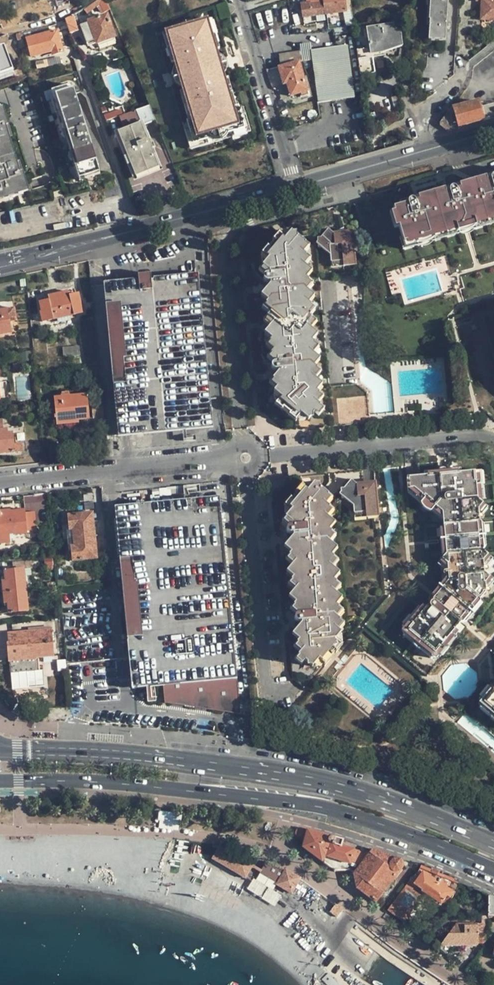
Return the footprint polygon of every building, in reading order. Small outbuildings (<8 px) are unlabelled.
[(110,8),(106,0),(96,0),(84,9),(86,12),(96,6),(100,12),(103,11),(104,12),(110,8)] [(323,2),(310,4),(309,2),(302,3),(303,16),(333,12),(345,10),(346,10),(344,0),(323,0),(323,2)] [(429,19),(428,39),(444,40),(447,0),(432,0),(430,19),(429,19)] [(481,19),(493,19),(493,0),(478,0),(482,0),(481,19)] [(163,21),(179,77),(219,65),(214,50),(201,7),(171,16),(172,18),(163,21)] [(333,12),(334,21),(346,19),(345,10),(333,12)] [(73,15),(65,19),(69,33),(78,30),(75,20),(73,15)] [(114,36),(106,15),(89,22),(97,43),(114,36)] [(481,19),(480,28),(493,29),(493,19),(481,19)] [(357,50),(360,75),(373,73),(372,58),(371,53),(382,51),(381,45),(398,43),(395,24),(366,28),(370,48),(357,50)] [(23,35),(22,39),(33,36),(31,29),(20,32),(22,33),(23,35)] [(57,31),(27,38),(31,56),(51,51),(52,54),(62,52),(57,31)] [(13,33),(2,36),(4,46),(8,62),(18,60),(13,33)] [(8,62),(4,46),(0,47),(0,63),(1,68),(9,67),(8,62)] [(309,58),(316,103),(353,98),(345,46),(310,50),(311,58),(309,58)] [(311,58),(310,50),(279,55),(280,66),(277,67),(283,84),(286,83),(290,96),(299,93),(300,97),(311,94),(310,90),(307,91),(299,61),(309,58),(311,58)] [(476,64),(493,87),(493,51),(476,64)] [(231,109),(219,65),(179,77),(183,91),(192,120),(185,122),(191,144),(244,128),(238,107),(231,109)] [(71,85),(49,92),(78,181),(99,175),(71,85)] [(395,94),(389,97),(392,108),(399,106),(395,94)] [(454,106),(453,105),(451,106),(439,123),(448,130),(457,128),(457,126),(483,119),(477,97),(470,99),(470,101),(454,106)] [(140,125),(154,120),(149,106),(135,111),(140,123),(139,123),(140,124),(140,125)] [(2,108),(0,109),(0,199),(28,191),(24,177),(18,179),(13,164),(5,138),(0,124),(6,122),(2,108)] [(104,115),(106,121),(123,115),(121,109),(104,115)] [(135,111),(123,115),(128,127),(139,123),(140,123),(135,111)] [(6,122),(0,124),(5,138),(11,136),(6,122)] [(157,166),(140,125),(140,124),(119,132),(136,175),(157,166)] [(19,162),(13,164),(18,179),(24,177),(19,162)] [(393,207),(403,242),(493,216),(493,174),(492,175),(491,176),(491,179),(456,189),(456,188),(454,187),(453,186),(452,186),(450,187),(449,188),(449,189),(449,191),(415,201),(414,199),(413,199),(410,198),(409,199),(408,200),(407,201),(407,203),(393,207)] [(299,234),(290,235),(304,246),(298,251),(305,257),(299,263),(306,269),(301,275),(308,280),(302,287),(309,294),(303,300),(310,306),(305,312),(312,318),(305,325),(313,331),(307,337),(314,343),(308,350),(315,356),(309,361),(317,368),(312,374),(318,379),(312,385),(319,392),(313,398),(321,405),(308,420),(301,414),(296,420),(296,428),(370,421),(370,414),(366,411),(365,393),(354,384),(330,386),(319,274),(331,273),(331,275),(355,272),(351,229),(333,230),(327,227),(316,240),(315,234),(300,236),(299,234)] [(281,408),(282,407),(285,403),(291,408),(288,411),(287,413),(296,420),(301,414),(308,420),(321,405),(313,398),(319,392),(312,385),(318,379),(312,374),(317,368),(309,361),(315,356),(308,350),(314,343),(307,337),(313,331),(305,325),(312,318),(305,312),(310,306),(303,300),(309,294),(302,287),(308,280),(301,275),(306,269),(299,263),(305,257),(298,251),(304,246),(290,235),(289,234),(284,240),(277,234),(272,240),(273,241),(276,243),(270,250),(267,247),(266,247),(261,253),(268,259),(262,266),(268,271),(267,273),(265,274),(263,276),(263,278),(265,280),(266,281),(270,281),(270,284),(272,283),(273,290),(257,291),(263,356),(272,361),(273,364),(274,365),(276,366),(278,367),(278,370),(280,369),(281,375),(264,376),(267,403),(274,402),(281,408)] [(273,241),(267,247),(270,250),(276,243),(273,241)] [(210,428),(195,276),(150,280),(150,274),(138,275),(139,282),(99,285),(114,437),(210,428)] [(67,291),(58,293),(63,320),(68,319),(67,315),(84,311),(82,302),(79,303),(77,293),(68,295),(67,291)] [(60,321),(63,320),(58,293),(48,295),(49,300),(39,302),(41,311),(40,312),(42,321),(59,317),(60,321)] [(12,308),(0,311),(0,333),(10,331),(8,324),(15,322),(12,308)] [(78,346),(66,347),(67,355),(78,354),(78,346)] [(0,377),(0,397),(0,399),(9,398),(7,376),(0,377)] [(357,384),(354,384),(365,393),(366,411),(370,414),(367,392),(357,385),(357,384)] [(57,424),(69,423),(69,420),(78,419),(89,418),(87,394),(70,396),(70,394),(61,395),(61,397),(54,398),(57,424)] [(282,407),(288,411),(291,408),(285,403),(282,407)] [(386,413),(370,414),(370,421),(370,424),(396,420),(395,412),(386,413)] [(0,420),(0,453),(22,451),(21,445),(13,445),(12,433),(6,433),(6,428),(2,429),(1,420),(0,420)] [(475,475),(406,480),(407,492),(412,491),(439,515),(443,558),(439,562),(443,566),(445,584),(405,631),(432,654),(481,595),(481,587),(485,582),(480,577),(479,565),(484,559),(479,555),(476,513),(481,507),(477,504),(475,475)] [(349,507),(349,513),(366,511),(367,516),(379,515),(378,509),(375,482),(376,481),(357,482),(351,478),(345,486),(340,486),(340,491),(339,492),(341,494),(342,503),(345,503),(349,507)] [(296,541),(287,541),(280,541),(286,607),(296,614),(296,616),(297,618),(299,619),(302,619),(302,621),(303,621),(304,627),(297,627),(288,628),(292,678),(303,686),(323,663),(324,664),(331,656),(330,654),(335,649),(336,650),(343,643),(337,638),(342,632),(336,626),(341,620),(335,614),(340,608),(332,600),(337,593),(331,588),(337,581),(330,575),(336,569),(329,562),(335,556),(328,550),(333,544),(326,538),(332,530),(325,524),(331,518),(324,512),(329,505),(323,500),(328,493),(314,481),(307,489),(301,484),(294,491),(296,492),(291,498),(289,497),(283,503),(277,503),(278,519),(288,526),(288,528),(289,530),(290,531),(292,532),(293,532),(293,534),(296,534),(296,541)] [(216,499),(117,508),(134,683),(150,682),(156,682),(163,681),(165,703),(240,714),(234,649),(231,649),(216,499)] [(10,542),(9,534),(15,533),(15,535),(25,534),(25,532),(30,531),(28,512),(23,512),(23,510),(10,512),(10,510),(0,511),(0,543),(10,542)] [(72,550),(73,561),(96,558),(91,513),(69,515),(70,526),(67,526),(69,550),(72,550)] [(27,546),(28,554),(37,553),(37,545),(27,546)] [(2,581),(3,592),(25,590),(23,563),(13,564),(13,570),(4,571),(5,581),(2,581)] [(27,610),(25,590),(3,592),(4,603),(8,603),(8,612),(27,610)] [(49,631),(5,634),(6,645),(7,660),(36,658),(50,657),(49,631)] [(36,658),(7,660),(8,673),(37,671),(36,658)] [(156,682),(150,682),(151,692),(147,693),(148,702),(157,701),(156,682)] [(481,702),(493,713),(493,687),(481,702)] [(171,813),(159,813),(158,822),(171,822),(171,813)] [(304,839),(302,846),(322,861),(326,856),(350,864),(351,860),(361,864),(368,854),(341,845),(342,840),(302,828),(299,829),(296,831),(296,835),(297,837),(304,839)] [(228,867),(236,855),(221,846),(213,858),(228,867)] [(395,859),(372,849),(368,854),(361,864),(353,874),(348,881),(375,902),(401,869),(402,866),(401,860),(395,859)] [(251,865),(236,855),(228,867),(244,876),(251,865)] [(348,870),(353,874),(361,864),(351,860),(350,864),(326,856),(322,861),(333,870),(348,870)] [(290,892),(298,878),(284,870),(283,872),(264,862),(258,874),(276,883),(276,885),(290,892)] [(440,914),(460,884),(438,875),(419,867),(387,910),(403,922),(409,914),(421,897),(436,907),(434,910),(436,912),(440,914)] [(434,910),(426,920),(429,922),(436,912),(434,910)] [(423,925),(409,914),(403,922),(416,932),(423,925)] [(416,933),(424,939),(433,925),(429,922),(426,920),(423,925),(416,932),(416,933)] [(486,943),(487,924),(455,924),(437,949),(446,956),(453,946),(481,946),(486,943)] [(328,972),(322,978),(328,984),(340,984),(328,972)]
